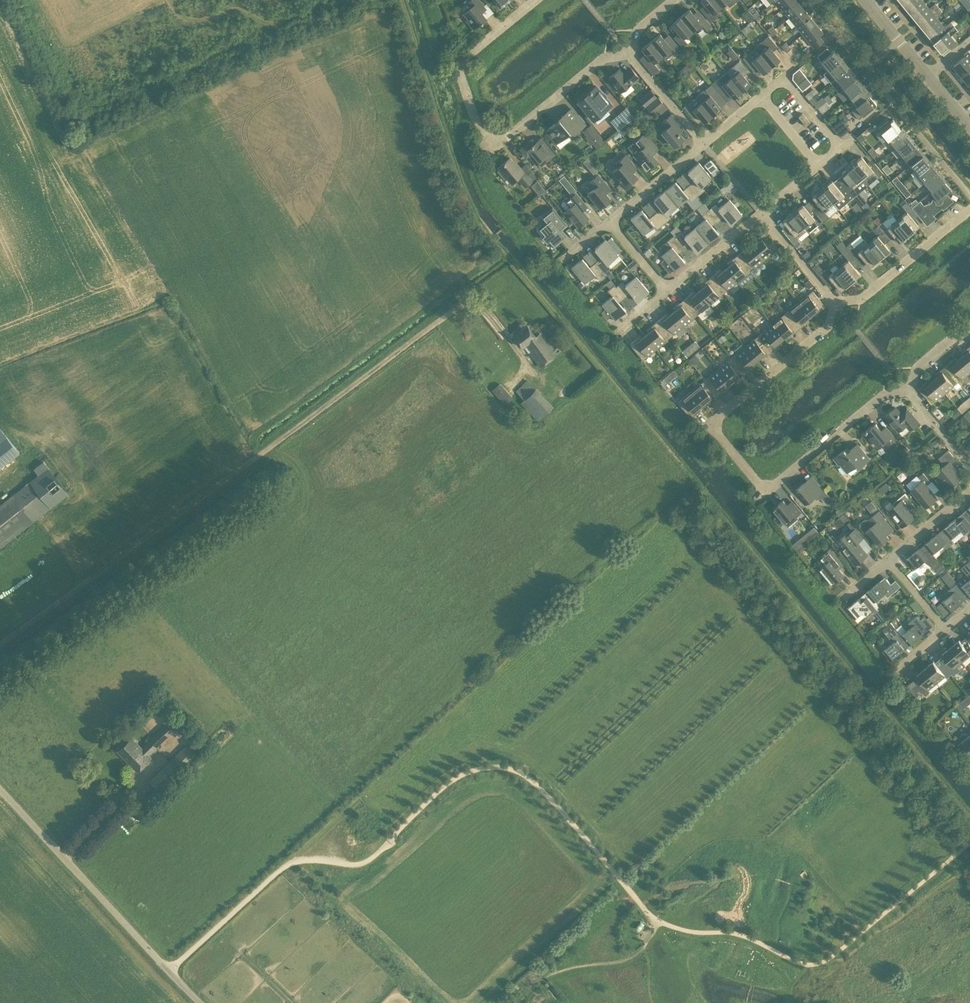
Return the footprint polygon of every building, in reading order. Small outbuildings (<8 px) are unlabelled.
[(486,8),(479,0),(470,0),(468,2),(471,7),(464,13),(469,18),(467,20),(474,29),(487,18),(482,12),(486,8)] [(711,21),(719,15),(719,12),(717,9),(721,6),(716,0),(701,0),(708,8),(704,12),(711,21)] [(775,0),(781,8),(792,0),(775,0)] [(781,8),(788,17),(801,6),(797,0),(792,0),(781,8)] [(904,4),(912,14),(925,2),(923,0),(909,0),(904,4)] [(925,2),(912,14),(919,23),(939,7),(936,2),(929,8),(925,2)] [(759,13),(757,10),(752,5),(748,9),(752,14),(754,17),(759,13)] [(801,6),(788,17),(795,25),(808,14),(801,6)] [(939,7),(919,23),(927,32),(940,21),(936,16),(943,11),(939,7)] [(697,18),(689,9),(680,16),(692,30),(696,27),(698,30),(703,26),(707,30),(711,26),(701,14),(697,18)] [(808,14),(795,25),(802,33),(815,22),(808,14)] [(686,42),(683,38),(692,30),(680,16),(671,24),(679,33),(674,37),(682,46),(686,42)] [(940,21),(927,32),(934,42),(954,25),(951,21),(945,26),(940,21)] [(815,22),(802,33),(814,47),(823,39),(819,34),(822,31),(815,22)] [(955,25),(954,25),(934,42),(944,53),(958,42),(952,34),(958,29),(962,25),(959,22),(955,25)] [(667,42),(660,33),(651,41),(662,55),(667,51),(670,55),(679,48),(672,38),(667,42)] [(760,53),(771,66),(779,59),(772,49),(777,45),(769,35),(755,47),(760,53)] [(659,70),(653,62),(662,55),(651,41),(642,48),(649,57),(644,61),(655,73),(659,70)] [(840,60),(832,51),(831,52),(827,47),(817,56),(821,60),(819,62),(827,71),(840,60)] [(732,49),(727,52),(734,60),(738,56),(732,49)] [(954,65),(962,74),(969,67),(969,59),(969,58),(969,51),(968,49),(964,53),(966,55),(961,59),(954,65)] [(762,73),(771,66),(760,53),(752,60),(747,54),(743,58),(751,69),(756,65),(762,73)] [(840,60),(827,71),(834,79),(847,68),(840,60)] [(704,61),(699,65),(703,69),(708,65),(704,61)] [(726,72),(731,77),(741,90),(750,83),(744,75),(748,72),(739,61),(726,72)] [(962,74),(969,84),(969,83),(969,67),(962,74)] [(609,77),(621,92),(638,77),(631,68),(623,74),(619,69),(609,77)] [(799,68),(793,73),(792,79),(797,85),(806,77),(799,68)] [(847,68),(834,79),(841,88),(854,77),(847,68)] [(741,90),(731,77),(726,72),(718,79),(713,82),(722,93),(726,89),(733,97),(741,90)] [(854,77),(841,88),(848,97),(862,86),(854,77)] [(705,89),(710,95),(701,102),(712,115),(720,108),(714,100),(719,96),(709,85),(705,89)] [(578,101),(593,120),(612,104),(596,86),(578,101)] [(862,86),(848,97),(856,106),(869,95),(862,86)] [(806,94),(810,99),(813,97),(816,94),(812,89),(806,94)] [(644,95),(646,97),(641,101),(645,106),(656,98),(650,90),(644,95)] [(876,104),(869,95),(856,106),(851,110),(859,119),(863,115),(865,117),(875,108),(873,106),(876,104)] [(817,108),(825,101),(823,98),(822,96),(816,101),(813,97),(810,99),(809,100),(813,104),(814,103),(817,108)] [(661,114),(668,108),(659,98),(643,111),(649,118),(658,110),(661,114)] [(703,122),(712,115),(701,102),(693,109),(703,122)] [(618,130),(634,117),(626,107),(610,120),(618,130)] [(810,123),(802,113),(798,117),(806,126),(810,123)] [(678,132),(684,127),(677,120),(671,114),(662,122),(667,128),(662,132),(663,133),(662,135),(665,139),(668,139),(674,146),(683,138),(678,132)] [(577,115),(565,125),(559,119),(545,130),(556,144),(570,133),(575,133),(585,125),(577,115)] [(835,131),(844,124),(843,122),(848,118),(845,115),(840,119),(831,126),(835,131)] [(878,128),(887,139),(900,128),(893,119),(890,121),(888,119),(878,128)] [(597,146),(603,141),(590,126),(584,131),(588,135),(586,137),(591,143),(593,141),(597,146)] [(900,128),(887,139),(894,148),(907,137),(900,128)] [(865,138),(861,133),(856,137),(858,139),(860,142),(865,138)] [(634,142),(640,149),(634,155),(646,169),(657,160),(649,150),(654,146),(644,134),(634,142)] [(907,137),(894,148),(901,157),(915,146),(907,137)] [(529,142),(528,142),(521,148),(526,156),(530,153),(533,158),(532,159),(537,165),(542,161),(543,163),(554,154),(543,140),(538,144),(536,142),(532,145),(530,142),(529,142)] [(868,142),(863,146),(870,153),(874,149),(872,146),(868,142)] [(915,146),(901,157),(909,165),(922,154),(915,146)] [(632,171),(637,168),(626,154),(614,164),(617,167),(612,171),(624,187),(636,177),(632,171)] [(916,174),(929,163),(922,154),(909,165),(916,174)] [(875,163),(870,167),(861,156),(856,160),(855,158),(849,162),(863,179),(865,181),(868,185),(883,173),(875,163)] [(498,170),(504,178),(506,176),(511,182),(517,177),(525,186),(537,177),(526,163),(519,169),(509,158),(503,163),(504,164),(499,167),(500,168),(498,170)] [(711,159),(704,164),(711,172),(717,167),(711,159)] [(694,180),(688,185),(697,196),(704,190),(701,186),(711,178),(698,162),(687,171),(694,180)] [(849,183),(845,186),(853,197),(868,185),(865,181),(863,179),(849,162),(844,166),(846,169),(841,172),(849,183)] [(923,183),(936,172),(929,163),(916,174),(923,183)] [(589,169),(593,174),(598,170),(594,165),(589,169)] [(931,192),(944,181),(936,172),(923,183),(931,192)] [(603,181),(598,175),(589,183),(593,188),(587,193),(599,208),(610,199),(598,184),(603,181)] [(896,176),(891,180),(899,188),(903,185),(896,176)] [(534,185),(541,194),(548,189),(540,180),(534,185)] [(853,197),(845,186),(840,190),(832,180),(827,184),(825,182),(820,186),(838,209),(839,209),(853,197)] [(691,201),(697,196),(688,185),(682,190),(675,181),(664,190),(677,206),(688,197),(691,201)] [(913,206),(911,207),(915,212),(918,216),(927,209),(932,216),(950,200),(945,195),(951,190),(944,181),(931,191),(935,196),(932,202),(924,205),(920,200),(913,206)] [(570,192),(575,188),(571,183),(567,187),(570,192)] [(906,197),(911,194),(903,185),(899,188),(906,197)] [(824,221),(838,209),(820,186),(814,191),(816,193),(812,197),(820,207),(815,211),(824,221)] [(667,215),(677,206),(664,190),(653,199),(661,208),(654,213),(663,224),(670,218),(667,215)] [(910,202),(913,206),(920,200),(926,195),(922,191),(914,198),(915,199),(910,202)] [(581,210),(586,206),(575,193),(565,201),(570,207),(565,211),(569,216),(568,217),(572,222),(573,220),(577,226),(588,217),(581,210)] [(537,198),(539,203),(547,200),(545,194),(537,198)] [(715,204),(709,209),(717,220),(724,215),(731,224),(742,214),(729,199),(718,207),(715,204)] [(919,226),(910,215),(915,212),(911,207),(904,199),(899,202),(906,211),(896,219),(910,236),(916,232),(914,230),(919,226)] [(856,202),(851,206),(858,215),(863,211),(856,202)] [(711,225),(717,220),(709,209),(703,203),(696,208),(705,218),(695,227),(708,243),(718,234),(711,225)] [(796,206),(791,210),(807,230),(808,232),(818,224),(819,225),(824,221),(815,211),(811,214),(802,204),(798,208),(796,206)] [(548,240),(553,246),(566,236),(553,221),(559,216),(552,208),(541,216),(546,221),(538,228),(544,236),(543,236),(547,241),(548,240)] [(657,229),(663,224),(654,213),(648,218),(641,209),(630,218),(643,234),(654,226),(657,229)] [(797,238),(807,230),(791,210),(785,215),(787,217),(782,221),(794,234),(789,238),(795,247),(801,243),(797,238)] [(723,216),(717,220),(725,231),(731,226),(723,216)] [(877,225),(881,230),(884,227),(882,222),(877,216),(873,220),(877,225)] [(905,241),(910,236),(896,219),(886,228),(898,242),(903,238),(905,241)] [(697,252),(708,243),(695,227),(684,235),(681,232),(675,237),(673,235),(684,248),(690,243),(697,252)] [(778,260),(783,255),(764,232),(756,239),(756,243),(751,247),(763,260),(770,254),(774,260),(778,260)] [(677,253),(684,248),(673,235),(666,241),(671,246),(661,255),(664,260),(661,262),(666,269),(670,266),(674,271),(684,262),(677,253)] [(877,235),(867,243),(881,260),(886,256),(885,254),(889,250),(877,235)] [(601,257),(595,262),(605,275),(606,274),(604,272),(611,267),(608,263),(618,255),(605,239),(594,248),(601,257)] [(875,265),(881,260),(867,243),(863,239),(855,246),(859,251),(857,252),(869,266),(874,263),(875,265)] [(852,254),(845,247),(840,241),(836,245),(843,253),(848,257),(852,254)] [(850,242),(845,247),(852,254),(855,252),(850,242)] [(745,248),(736,255),(749,271),(750,270),(754,275),(755,274),(758,274),(761,272),(761,269),(757,264),(763,260),(751,247),(748,249),(745,249),(745,248)] [(647,258),(652,254),(647,249),(643,253),(647,258)] [(811,256),(807,250),(802,254),(806,260),(811,256)] [(729,265),(725,269),(736,282),(749,271),(736,255),(729,261),(730,262),(729,265)] [(599,280),(605,275),(595,262),(589,267),(582,258),(571,267),(584,283),(594,274),(599,280)] [(848,259),(838,268),(852,284),(857,280),(855,278),(860,274),(848,259)] [(634,260),(628,265),(631,269),(637,264),(634,260)] [(846,289),(852,284),(838,268),(828,276),(840,291),(844,287),(846,289)] [(722,293),(736,282),(725,269),(721,271),(718,271),(718,270),(709,278),(722,293)] [(615,276),(610,271),(606,275),(610,280),(615,276)] [(620,279),(613,284),(624,297),(630,292),(638,300),(649,291),(636,276),(625,284),(620,279)] [(709,305),(722,293),(709,278),(702,283),(703,284),(702,287),(698,291),(709,305)] [(813,284),(809,279),(804,282),(808,287),(809,287),(813,284)] [(618,302),(624,297),(613,284),(610,280),(606,284),(609,288),(607,290),(612,295),(601,304),(605,309),(602,311),(607,318),(610,315),(614,320),(625,311),(618,302)] [(812,290),(798,302),(810,315),(813,312),(817,312),(817,313),(825,306),(812,290)] [(696,316),(709,305),(698,291),(695,293),(691,293),(682,300),(696,316)] [(682,327),(696,316),(682,300),(675,305),(676,306),(676,309),(671,313),(682,327)] [(806,318),(810,315),(798,302),(785,313),(798,329),(806,322),(805,322),(806,318)] [(669,338),(682,327),(671,313),(668,316),(665,315),(664,315),(656,322),(669,338)] [(785,313),(772,324),(783,337),(787,334),(790,335),(798,329),(785,313)] [(655,349),(669,338),(656,322),(649,328),(649,331),(644,335),(655,349)] [(779,341),(783,337),(772,324),(758,335),(771,351),(779,344),(779,341)] [(560,351),(557,347),(555,349),(548,340),(552,337),(546,329),(546,330),(545,329),(535,336),(527,325),(513,336),(522,348),(524,346),(540,367),(560,351)] [(642,360),(655,349),(644,335),(641,338),(638,337),(637,337),(629,344),(642,360)] [(758,335),(745,346),(756,360),(760,356),(763,357),(771,351),(758,335)] [(961,357),(969,368),(969,345),(965,350),(965,353),(961,357)] [(752,363),(756,360),(745,346),(731,357),(744,373),(752,367),(752,366),(752,363)] [(686,348),(681,352),(686,357),(691,354),(686,348)] [(731,357),(718,368),(729,382),(733,379),(736,379),(737,379),(744,373),(731,357)] [(969,372),(969,368),(961,357),(957,360),(954,360),(953,359),(946,365),(959,381),(969,372)] [(938,376),(934,379),(945,392),(959,381),(946,365),(938,372),(938,376)] [(725,385),(729,382),(718,368),(704,379),(718,395),(725,389),(725,388),(725,385)] [(677,374),(673,369),(669,373),(673,378),(677,374)] [(535,388),(527,379),(516,391),(524,399),(520,403),(537,420),(553,405),(536,387),(535,388)] [(710,402),(718,395),(704,379),(691,390),(702,404),(706,401),(709,401),(710,402)] [(932,404),(945,392),(934,379),(930,382),(927,382),(926,381),(918,388),(932,404)] [(504,404),(512,397),(500,383),(492,390),(504,404)] [(698,407),(702,404),(691,390),(677,402),(690,418),(698,411),(698,410),(698,407)] [(957,407),(961,413),(969,406),(969,396),(957,407)] [(910,429),(919,422),(907,407),(900,412),(895,407),(886,415),(899,430),(906,425),(910,429)] [(950,412),(954,418),(961,413),(957,407),(950,412)] [(896,438),(888,428),(883,432),(876,423),(863,434),(870,443),(874,440),(879,446),(884,441),(887,445),(896,438)] [(4,465),(19,454),(5,437),(0,441),(0,468),(4,465)] [(848,451),(845,448),(835,457),(833,458),(838,464),(840,462),(847,471),(857,463),(860,466),(870,458),(858,443),(848,451)] [(944,467),(937,472),(949,487),(962,477),(951,463),(956,459),(949,450),(939,458),(944,464),(944,467)] [(0,505),(0,546),(68,492),(43,461),(34,469),(38,474),(0,505)] [(935,497),(925,485),(929,481),(921,472),(916,476),(915,475),(904,484),(924,506),(935,497)] [(827,504),(833,500),(824,489),(819,493),(807,479),(796,489),(801,495),(798,497),(805,505),(808,502),(822,497),(827,504)] [(888,510),(901,526),(913,515),(908,508),(908,506),(912,503),(903,492),(892,502),(892,504),(893,505),(888,510)] [(797,516),(801,512),(794,502),(789,506),(783,499),(778,504),(779,505),(774,508),(778,514),(775,517),(774,519),(779,524),(781,525),(785,522),(788,526),(799,518),(797,516)] [(870,500),(864,505),(871,513),(876,508),(870,500)] [(962,513),(969,522),(969,506),(962,513)] [(859,526),(864,533),(867,530),(879,544),(888,536),(881,528),(887,523),(877,511),(867,519),(863,519),(859,522),(859,526)] [(848,519),(843,513),(839,517),(843,523),(848,519)] [(962,513),(943,528),(955,541),(969,528),(969,522),(962,513)] [(849,532),(837,542),(855,564),(867,554),(857,542),(862,538),(854,528),(849,532)] [(955,541),(943,528),(925,543),(941,563),(942,563),(933,553),(943,545),(946,548),(955,541)] [(805,542),(801,537),(793,543),(798,548),(805,542)] [(947,569),(941,563),(925,543),(906,559),(914,568),(924,560),(935,568),(942,573),(947,569)] [(832,584),(844,574),(833,561),(838,557),(830,548),(820,556),(826,563),(819,568),(832,584)] [(961,567),(967,574),(957,582),(968,596),(969,594),(969,560),(961,567)] [(866,592),(874,601),(884,593),(887,597),(896,590),(885,576),(866,592)] [(950,611),(968,596),(957,582),(942,594),(946,598),(942,601),(950,611)] [(883,621),(888,618),(874,601),(866,592),(847,608),(855,618),(863,611),(868,617),(875,612),(883,621)] [(918,613),(924,609),(921,605),(920,605),(914,609),(918,613)] [(897,628),(895,627),(910,644),(928,629),(917,615),(909,622),(912,626),(907,630),(901,624),(897,628)] [(891,659),(910,644),(895,627),(897,628),(891,621),(882,628),(893,641),(883,650),(891,659)] [(959,639),(951,646),(963,661),(969,655),(969,643),(969,641),(964,645),(959,639)] [(966,665),(963,661),(951,646),(942,653),(947,659),(943,663),(951,673),(953,675),(966,665)] [(934,661),(925,668),(937,682),(945,675),(947,677),(951,673),(943,663),(938,666),(934,661)] [(929,689),(937,682),(925,668),(917,675),(921,681),(917,684),(921,689),(925,695),(930,691),(929,689)] [(921,689),(917,684),(913,680),(907,685),(914,694),(921,689)] [(960,702),(957,705),(961,711),(965,707),(960,702)] [(137,771),(151,757),(149,755),(166,739),(174,730),(166,722),(158,731),(141,747),(132,737),(117,751),(137,771)] [(966,734),(964,732),(960,736),(969,749),(969,731),(966,734)] [(968,749),(961,741),(958,744),(964,752),(968,749)] [(186,745),(150,780),(159,790),(195,755),(186,745)] [(641,919),(635,928),(639,930),(645,922),(641,919)]
